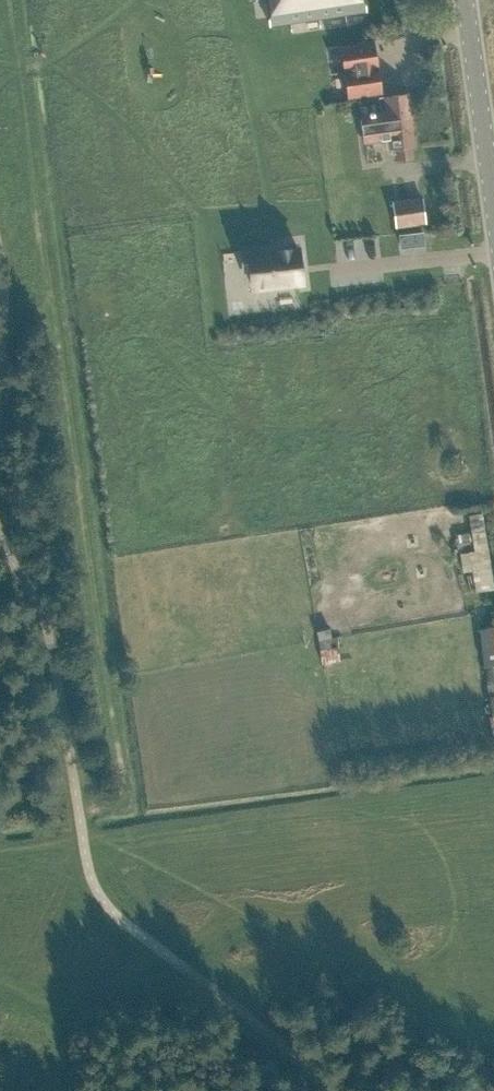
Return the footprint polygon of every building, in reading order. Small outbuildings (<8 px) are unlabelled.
[(269,23),(366,8),(365,0),(266,0),(269,23)] [(340,43),(344,69),(377,64),(373,38),(340,43)] [(377,64),(344,69),(348,95),(381,91),(377,64)] [(408,92),(358,99),(363,142),(389,138),(391,153),(396,153),(397,159),(412,157),(411,145),(415,144),(408,92)] [(423,199),(392,202),(395,225),(426,221),(423,199)] [(423,230),(399,233),(401,245),(424,242),(423,230)] [(250,267),(252,285),(302,280),(298,247),(272,250),(271,245),(242,249),(244,268),(250,267)]
